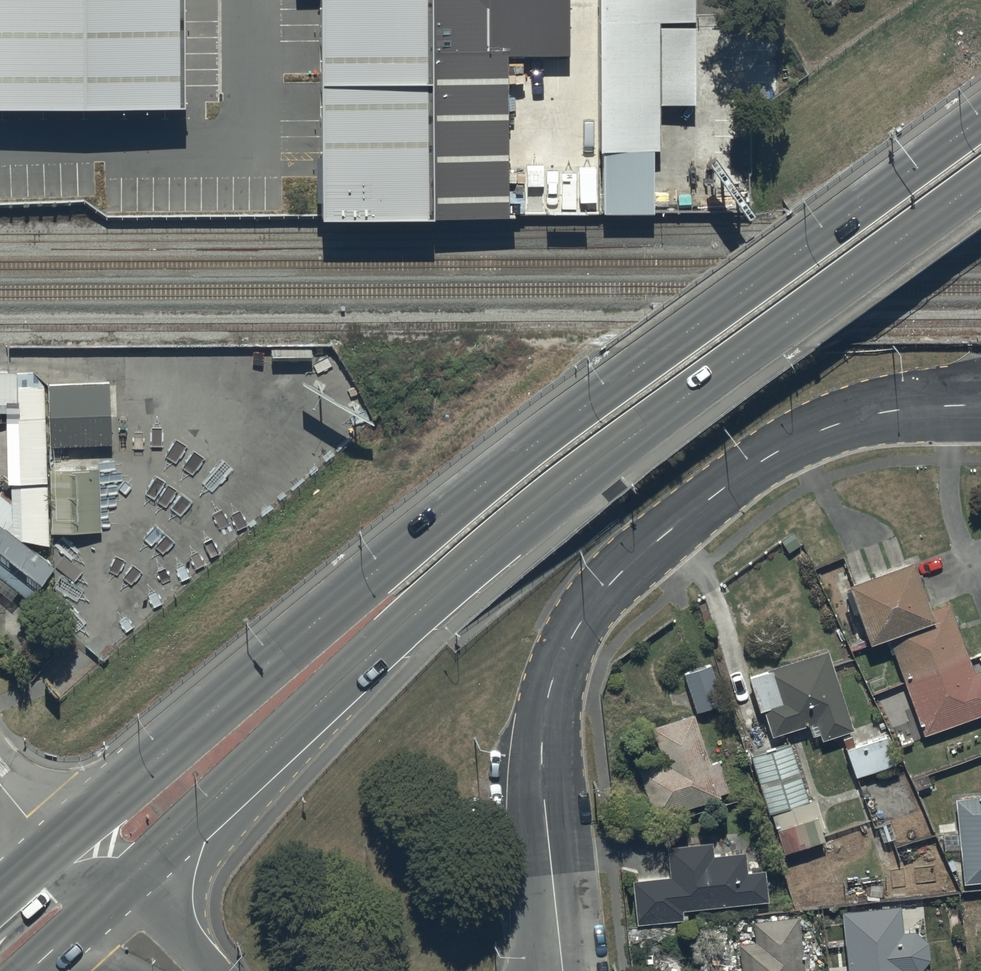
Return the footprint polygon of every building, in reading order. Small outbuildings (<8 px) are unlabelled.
[(184,105),(184,0),(0,0),(0,105),(184,105)] [(322,217),(432,214),(430,0),(322,0),(322,217)] [(573,151),(666,148),(660,0),(567,0),(573,151)] [(24,605),(56,562),(25,538),(46,538),(47,360),(0,360),(0,407),(9,407),(8,497),(0,491),(0,587),(24,605)] [(274,419),(336,461),(368,412),(317,378),(294,411),(284,405),(274,419)] [(54,452),(111,451),(109,387),(52,389),(54,452)] [(97,474),(53,476),(55,539),(99,537),(97,474)] [(908,561),(842,585),(865,646),(885,639),(920,733),(980,711),(980,670),(971,674),(944,603),(926,609),(908,561)] [(853,729),(828,652),(749,677),(759,710),(764,708),(773,734),(809,722),(813,736),(821,733),(823,739),(853,729)] [(711,664),(684,673),(696,711),(723,702),(711,664)] [(694,714),(652,727),(663,762),(639,770),(653,818),(720,797),(719,794),(727,791),(718,761),(709,764),(694,714)] [(887,734),(847,748),(857,776),(897,762),(887,734)] [(789,742),(750,756),(769,813),(771,812),(785,853),(828,839),(814,798),(808,800),(789,742)] [(955,799),(958,833),(944,834),(945,849),(960,847),(963,883),(980,881),(980,797),(955,799)] [(671,877),(633,880),(636,923),(689,919),(688,908),(768,902),(765,870),(747,871),(745,852),(713,855),(712,843),(669,847),(671,877)] [(842,911),(848,970),(921,970),(922,970),(923,969),(924,968),(925,967),(926,966),(927,964),(928,963),(929,962),(929,960),(930,959),(930,957),(930,956),(930,955),(930,953),(930,951),(930,950),(930,949),(930,947),(929,946),(929,944),(928,943),(927,942),(926,940),(926,939),(925,938),(924,937),(922,936),(921,935),(920,934),(919,933),(917,932),(916,932),(915,931),(913,931),(903,932),(901,906),(842,911)] [(798,916),(781,917),(781,915),(770,915),(770,919),(753,920),(755,941),(739,943),(742,970),(820,970),(820,968),(804,970),(798,916)]
